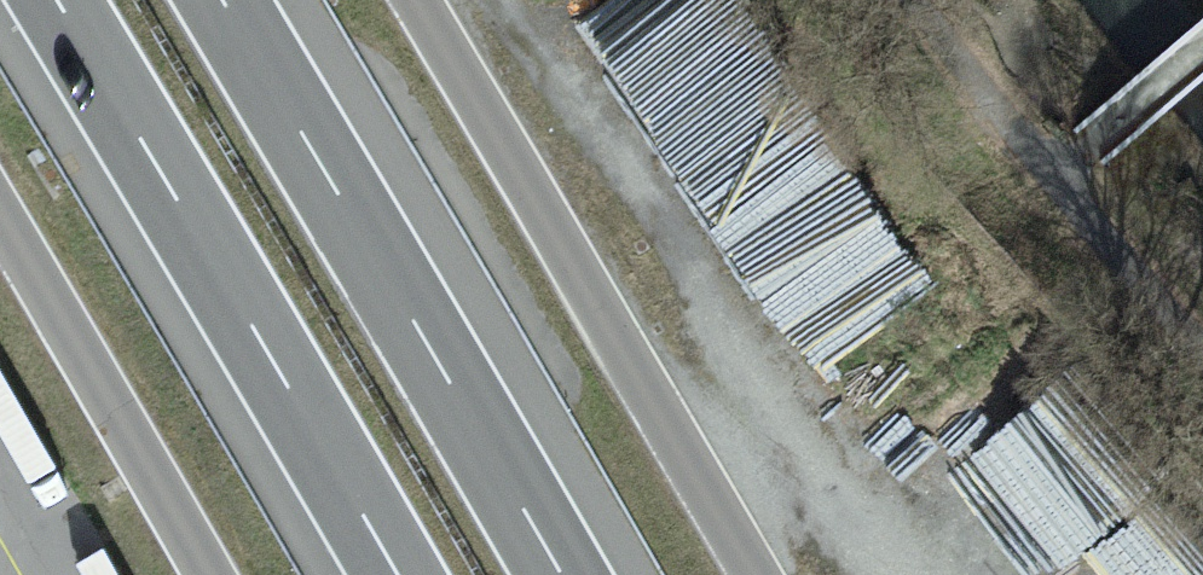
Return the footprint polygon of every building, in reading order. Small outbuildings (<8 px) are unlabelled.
[(690,18),(697,10),(686,0),(606,0),(582,25),(651,91),(706,34),(690,18)] [(1111,574),(1202,574),(1202,565),(1149,495),(1125,514),(1035,399),(978,443),(1065,554),(1084,540),(1111,574)]
